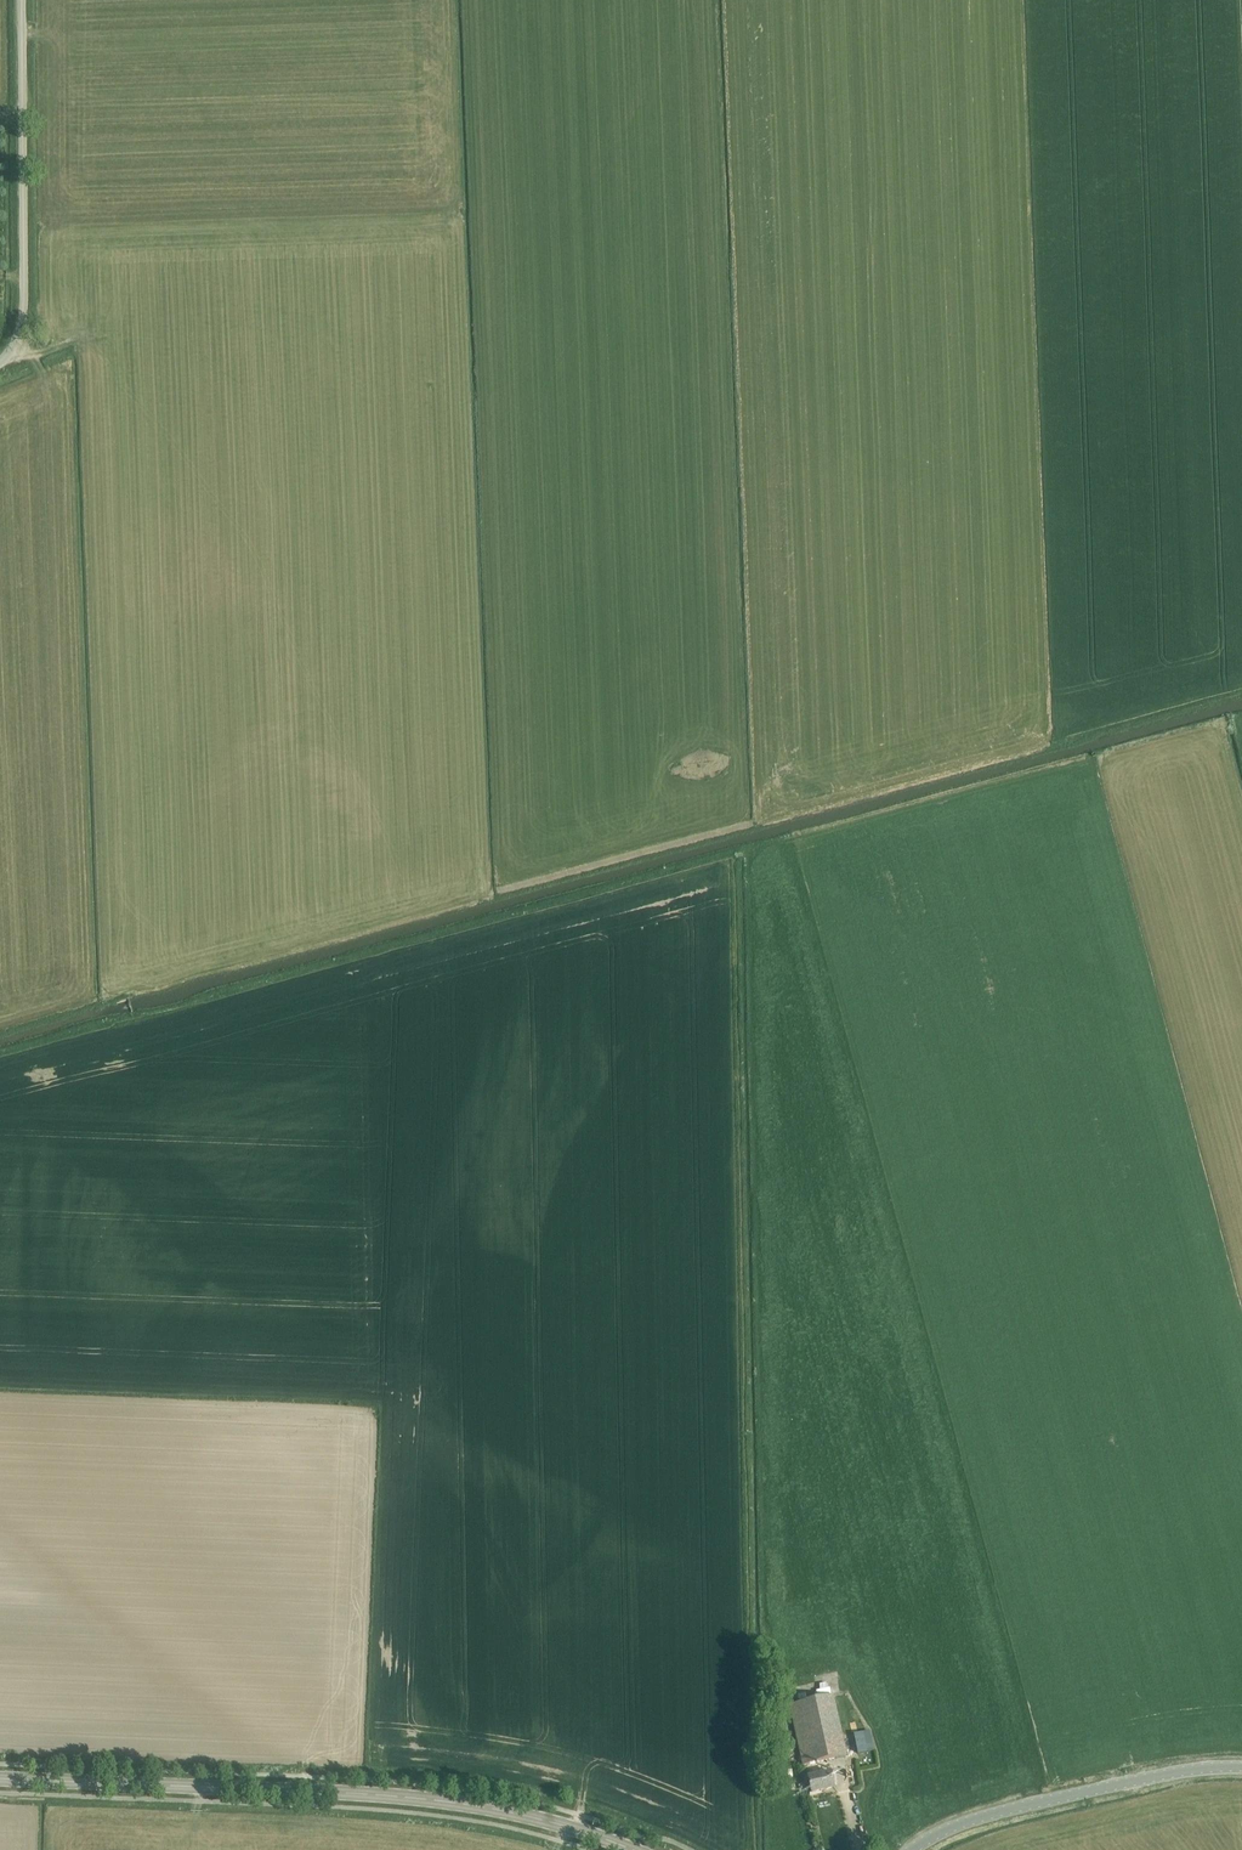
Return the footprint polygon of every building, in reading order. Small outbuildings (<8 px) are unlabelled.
[(846,1756),(844,1744),(833,1695),(790,1704),(800,1751),(803,1765),(810,1763),(812,1775),(809,1776),(812,1792),(834,1787),(831,1771),(824,1773),(823,1769),(821,1769),(819,1762),(846,1756)] [(856,1753),(873,1750),(869,1730),(852,1732),(856,1753)]
